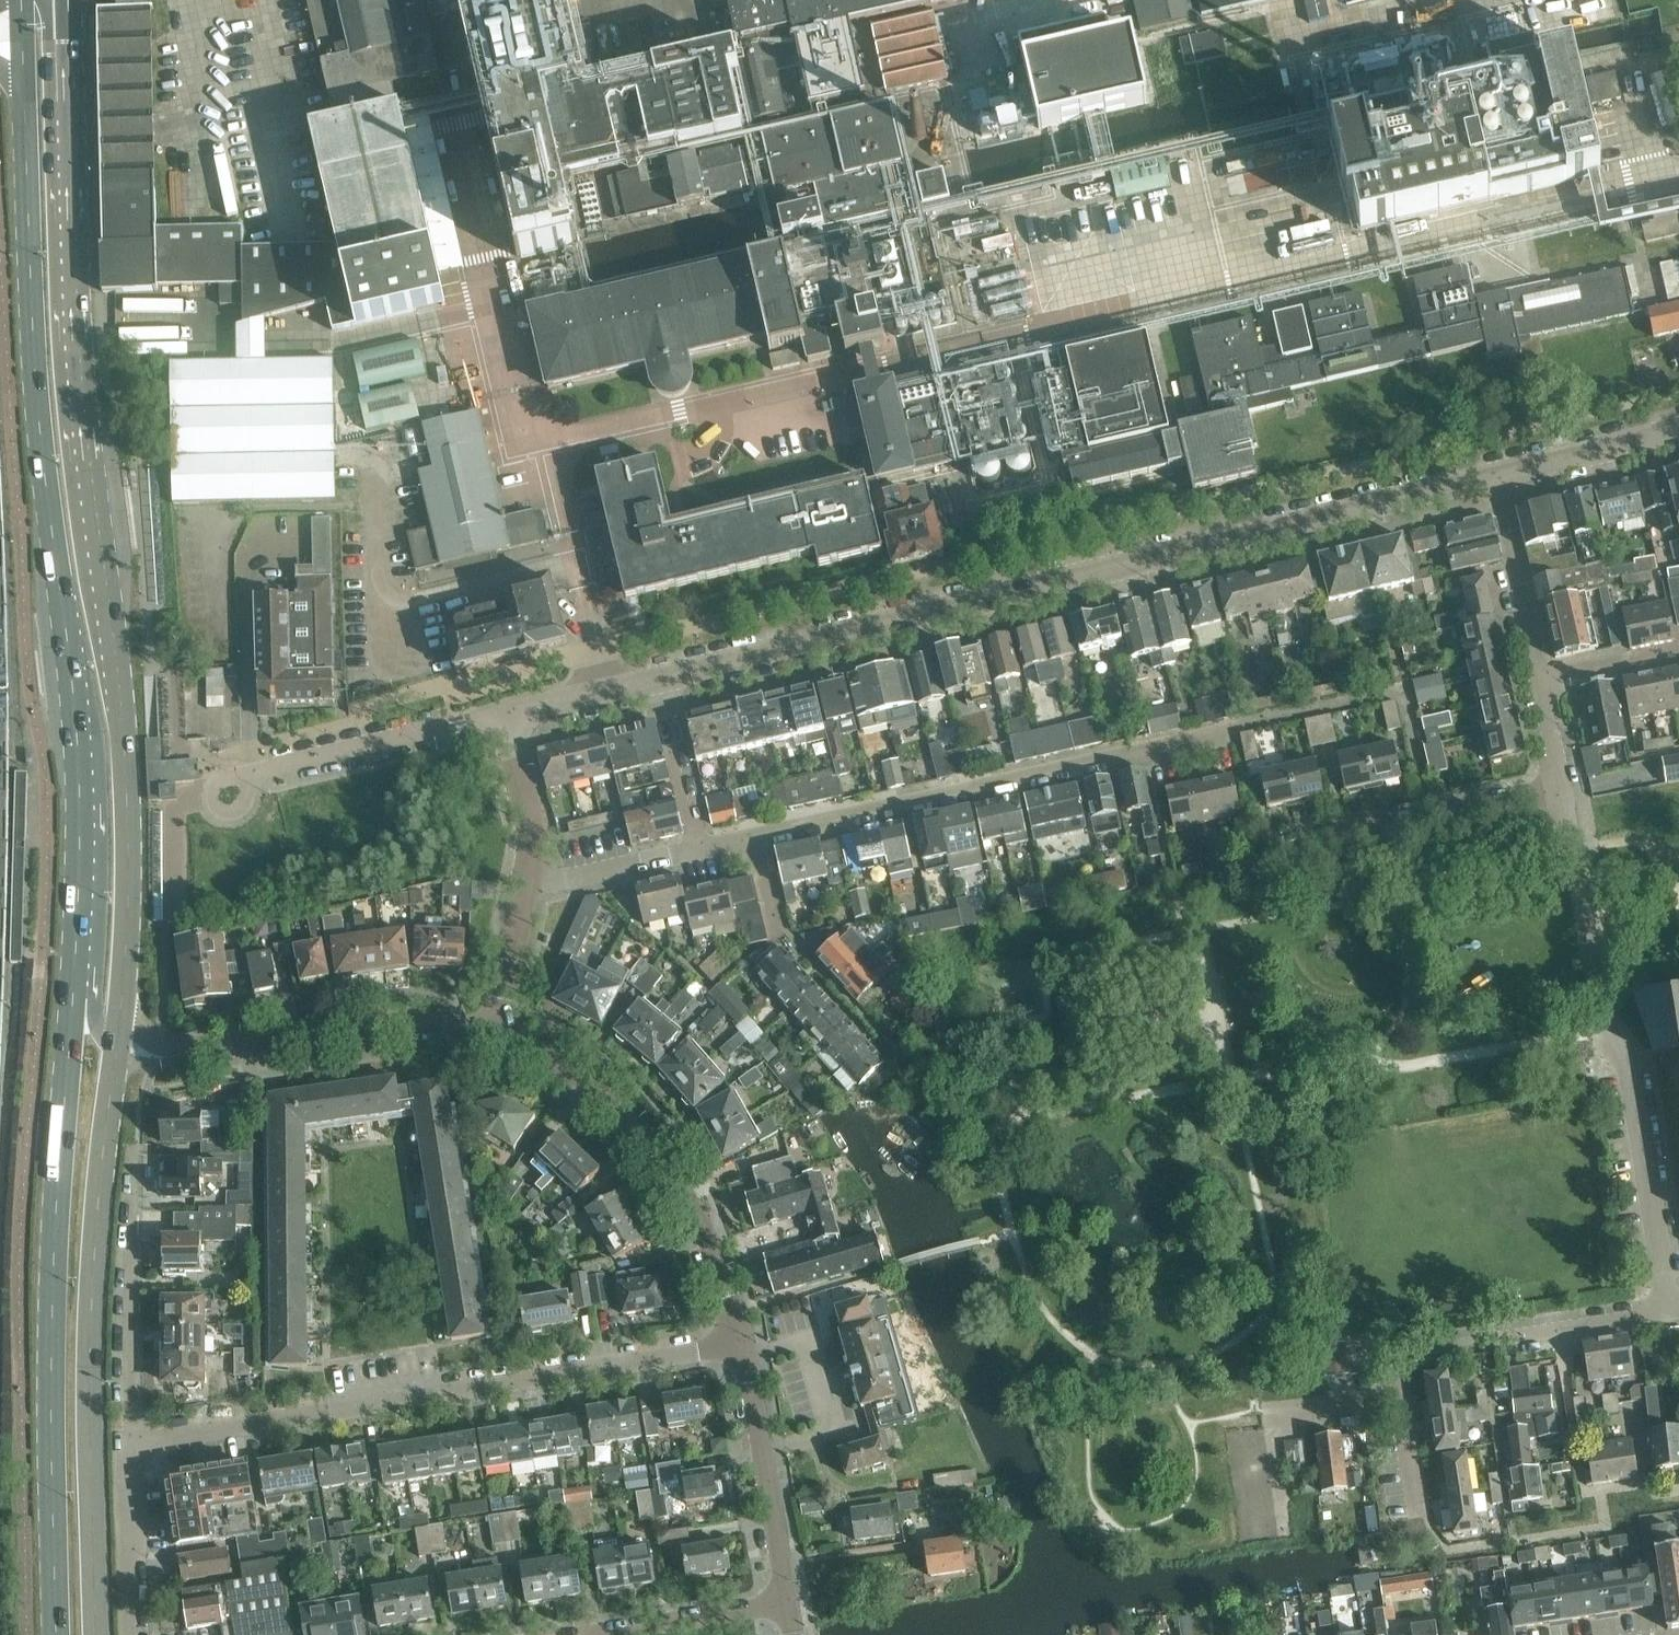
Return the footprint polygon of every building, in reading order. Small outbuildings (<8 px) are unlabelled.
[(98,9),(98,11),(99,11),(100,90),(100,116),(101,124),(102,197),(102,198),(102,230),(103,246),(100,246),(101,292),(153,289),(153,290),(157,289),(156,284),(160,284),(219,281),(219,302),(229,302),(236,302),(243,302),(255,302),(256,319),(266,316),(307,307),(326,302),(333,331),(377,320),(379,320),(416,311),(409,282),(438,275),(426,222),(411,157),(406,138),(399,108),(396,109),(391,85),(423,77),(423,78),(425,80),(440,76),(440,75),(437,62),(436,61),(435,61),(432,48),(420,0),(307,0),(330,98),(332,109),(336,124),(328,126),(325,126),(311,130),(311,131),(312,131),(319,162),(325,190),(337,247),(244,249),(243,227),(156,229),(156,215),(155,192),(153,108),(151,10),(153,10),(153,7),(151,7),(117,8),(98,9)] [(117,8),(151,7),(149,0),(115,0),(117,8)] [(460,9),(460,12),(462,12),(466,28),(464,28),(465,31),(467,31),(470,47),(469,47),(469,51),(471,50),(475,66),(473,67),(474,70),(476,70),(479,86),(478,86),(478,89),(480,89),(484,105),(482,105),(482,109),(484,108),(486,116),(488,124),(486,124),(487,128),(489,127),(493,145),(491,146),(492,149),(494,149),(495,152),(498,167),(496,167),(497,170),(499,170),(503,188),(501,188),(502,192),(504,191),(506,200),(508,209),(506,210),(507,213),(509,213),(513,231),(511,231),(512,234),(514,234),(519,254),(518,254),(518,257),(522,256),(522,258),(574,245),(574,244),(577,243),(576,240),(575,241),(570,221),(572,220),(572,217),(570,217),(566,199),(567,199),(567,196),(565,196),(562,184),(561,178),(563,178),(562,176),(719,140),(730,137),(743,134),(730,75),(735,74),(739,73),(734,55),(739,54),(739,52),(724,55),(723,55),(723,53),(701,58),(586,84),(567,0),(494,0),(460,8),(461,9),(460,9)] [(721,45),(723,53),(723,55),(724,55),(739,52),(739,54),(734,55),(739,73),(750,123),(787,114),(769,34),(793,28),(810,106),(865,93),(850,22),(951,0),(727,0),(736,41),(721,45)] [(1141,32),(1201,18),(1197,0),(1134,0),(1141,32)] [(1201,18),(1280,0),(1197,0),(1201,18)] [(947,79),(938,32),(933,10),(871,24),(886,92),(947,79)] [(1104,21),(1018,41),(1038,131),(1145,107),(1130,38),(1108,43),(1104,21)] [(467,31),(427,29),(431,45),(470,47),(467,31)] [(1228,57),(1221,31),(1180,41),(1186,67),(1228,57)] [(1653,54),(1650,40),(1633,44),(1636,57),(1653,54)] [(1365,129),(1332,137),(1348,204),(1354,202),(1355,204),(1361,231),(1375,228),(1387,225),(1429,215),(1438,213),(1494,200),(1588,177),(1598,175),(1601,174),(1573,58),(1572,53),(1539,61),(1534,41),(1487,52),(1487,53),(1491,72),(1501,70),(1501,72),(1502,73),(1504,81),(1505,88),(1523,163),(1486,172),(1471,109),(1470,109),(1463,111),(1444,115),(1429,119),(1432,130),(1369,145),(1365,129)] [(814,186),(820,210),(825,232),(892,216),(951,202),(944,174),(908,182),(904,166),(905,166),(891,108),(890,108),(890,109),(833,123),(833,122),(831,122),(832,123),(764,139),(764,138),(762,138),(776,196),(777,196),(777,195),(814,186)] [(908,120),(903,124),(900,130),(898,136),(900,144),(903,149),(906,152),(913,155),(919,156),(925,154),(929,152),(933,148),(936,144),(937,137),(937,134),(935,127),(931,122),(925,118),(920,117),(913,118),(908,120)] [(608,179),(618,221),(628,219),(749,191),(739,149),(696,158),(669,164),(669,165),(608,179)] [(1163,153),(1110,165),(1117,199),(1171,186),(1163,153)] [(1659,239),(1678,235),(1678,227),(1673,200),(1651,205),(1659,239)] [(824,232),(820,210),(779,220),(784,241),(824,232)] [(649,364),(686,355),(767,336),(771,351),(804,343),(809,362),(831,357),(826,336),(820,338),(817,324),(838,319),(846,353),(862,350),(863,356),(872,353),(871,348),(885,344),(877,310),(947,294),(930,218),(589,298),(531,311),(549,387),(649,364)] [(1663,260),(1668,298),(1678,297),(1678,258),(1663,260)] [(1426,330),(1373,343),(1361,294),(1310,306),(1321,355),(1286,363),(1285,358),(1313,351),(1303,309),(1273,316),(1280,347),(1260,351),(1253,320),(1248,321),(1192,334),(1210,409),(1483,344),(1486,343),(1489,358),(1521,352),(1518,338),(1530,335),(1530,336),(1633,315),(1624,270),(1477,300),(1484,334),(1481,334),(1466,269),(1414,281),(1426,330)] [(957,323),(950,295),(891,309),(898,337),(957,323)] [(243,322),(237,325),(237,361),(266,360),(266,316),(256,319),(255,302),(243,302),(243,322)] [(1648,312),(1654,338),(1678,332),(1678,305),(1648,312)] [(164,343),(155,343),(156,352),(194,352),(193,328),(164,328),(164,343)] [(1066,355),(1089,452),(1170,433),(1147,336),(1066,355)] [(418,342),(353,356),(361,390),(426,375),(418,342)] [(770,356),(774,370),(800,364),(797,350),(770,356)] [(686,355),(649,364),(653,380),(656,389),(663,395),(672,398),(681,396),(688,390),(691,381),(690,372),(686,355)] [(213,361),(171,362),(173,504),(174,504),(208,503),(335,501),(333,359),(280,360),(266,360),(237,361),(228,361),(213,361)] [(948,370),(948,368),(893,381),(915,472),(947,464),(969,459),(969,458),(948,370)] [(1202,408),(1195,377),(1180,380),(1188,412),(1202,408)] [(880,385),(878,379),(869,381),(870,387),(856,390),(878,481),(915,472),(893,381),(880,385)] [(412,385),(358,397),(366,431),(420,418),(412,385)] [(423,425),(431,458),(420,461),(423,472),(420,473),(432,528),(407,534),(416,572),(560,539),(552,505),(548,503),(542,505),(539,508),(540,510),(506,517),(506,516),(503,516),(479,412),(423,425)] [(1180,435),(1187,464),(1193,493),(1257,478),(1243,414),(1179,429),(1180,435)] [(1170,468),(1187,464),(1180,435),(1163,439),(1170,468)] [(1170,468),(1163,439),(1163,438),(1067,460),(1074,491),(1170,469),(1170,468)] [(596,475),(626,600),(811,555),(812,554),(816,553),(819,567),(883,551),(865,478),(672,524),(657,460),(596,475)] [(1678,527),(1678,470),(1666,473),(1671,494),(1678,527)] [(1678,527),(1671,494),(1664,496),(1660,478),(1656,475),(1636,480),(1645,511),(1657,508),(1664,531),(1678,527)] [(886,538),(893,566),(945,554),(934,509),(921,512),(921,502),(928,501),(924,486),(907,490),(884,496),(880,480),(870,483),(880,523),(887,522),(891,537),(886,538)] [(1595,491),(1605,528),(1645,518),(1635,480),(1634,481),(1634,482),(1625,483),(1595,491)] [(1584,569),(1605,564),(1609,563),(1591,492),(1566,498),(1584,569)] [(1571,537),(1561,500),(1516,510),(1526,548),(1571,537)] [(1440,533),(1449,573),(1502,560),(1497,539),(1500,538),(1496,520),(1490,517),(1443,528),(1440,533)] [(298,573),(298,578),(331,577),(329,519),(314,520),(315,572),(298,573)] [(1410,536),(1415,554),(1438,548),(1433,530),(1410,536)] [(1361,547),(1360,548),(1371,592),(1372,592),(1412,582),(1412,583),(1414,583),(1414,580),(1413,581),(1403,539),(1404,539),(1403,537),(1401,538),(1361,548),(1361,547)] [(1371,592),(1360,548),(1359,548),(1359,549),(1320,558),(1320,557),(1318,558),(1319,560),(1329,602),(1325,603),(1323,603),(1329,627),(1330,627),(1330,624),(1361,616),(1362,619),(1377,615),(1372,592),(1371,592)] [(1545,553),(1528,557),(1533,580),(1579,570),(1575,555),(1552,560),(1545,553)] [(1633,561),(1636,574),(1655,570),(1652,557),(1633,561)] [(1240,578),(1218,583),(1227,621),(1249,616),(1250,621),(1294,610),(1293,605),(1315,600),(1306,562),(1283,567),(1284,573),(1242,583),(1240,578)] [(1579,570),(1533,580),(1539,604),(1543,603),(1586,593),(1599,590),(1608,588),(1610,587),(1605,564),(1584,569),(1579,570)] [(1669,579),(1678,576),(1678,568),(1667,571),(1669,579)] [(1651,571),(1638,574),(1640,583),(1653,581),(1651,571)] [(1473,575),(1474,580),(1462,583),(1470,621),(1493,616),(1483,572),(1473,575)] [(1640,583),(1638,574),(1622,577),(1624,586),(1640,583)] [(331,577),(298,578),(299,596),(256,598),(259,705),(261,705),(261,717),(276,717),(276,706),(279,706),(279,704),(335,702),(331,577)] [(1669,581),(1672,600),(1678,599),(1678,579),(1669,581)] [(456,627),(456,628),(458,635),(448,637),(456,670),(520,655),(521,657),(537,653),(537,651),(567,643),(560,614),(551,580),(505,591),(508,606),(468,616),(469,620),(460,622),(459,621),(456,627)] [(1222,623),(1212,585),(1183,592),(1193,631),(1222,623)] [(1608,588),(1599,590),(1605,613),(1613,611),(1608,588)] [(1178,593),(1148,600),(1164,664),(1175,661),(1172,648),(1190,643),(1178,593)] [(1599,648),(1586,593),(1543,603),(1556,658),(1599,648)] [(1164,664),(1148,600),(1119,608),(1131,658),(1150,653),(1154,667),(1164,664)] [(1667,602),(1645,606),(1653,645),(1675,640),(1667,602)] [(1653,645),(1645,606),(1622,611),(1630,649),(1653,645)] [(1072,620),(1080,652),(1101,647),(1102,649),(1115,646),(1114,640),(1122,638),(1115,611),(1094,616),(1093,614),(1072,620)] [(1451,614),(1435,618),(1438,631),(1454,628),(1451,614)] [(1460,627),(1466,654),(1500,646),(1494,619),(1460,627)] [(1066,621),(1041,628),(1054,681),(1065,678),(1060,659),(1075,655),(1066,621)] [(1616,622),(1607,624),(1613,647),(1621,645),(1616,622)] [(1054,681),(1041,628),(1016,634),(1024,668),(1039,664),(1044,683),(1054,681)] [(985,642),(998,694),(1009,691),(1006,678),(1020,675),(1010,636),(985,642)] [(959,648),(938,654),(949,696),(965,692),(968,705),(993,698),(989,686),(992,685),(982,644),(960,650),(959,648)] [(1466,654),(1472,680),(1506,673),(1500,646),(1466,654)] [(945,697),(934,655),(909,661),(920,704),(945,697)] [(1117,659),(1120,672),(1131,669),(1128,656),(1117,659)] [(904,662),(876,669),(887,711),(915,704),(904,662)] [(228,670),(210,669),(209,705),(226,705),(228,670)] [(887,711),(876,669),(849,676),(863,731),(890,724),(887,711)] [(1667,671),(1674,709),(1678,708),(1678,669),(1667,671)] [(1667,671),(1645,675),(1652,714),(1674,709),(1667,671)] [(1472,680),(1478,707),(1512,699),(1506,673),(1472,680)] [(1413,681),(1416,693),(1443,687),(1441,675),(1413,681)] [(1652,714),(1645,675),(1623,680),(1630,718),(1652,714)] [(858,729),(846,678),(843,679),(842,678),(829,681),(829,682),(819,685),(828,723),(825,723),(838,775),(851,771),(842,733),(858,729)] [(1626,741),(1626,740),(1614,683),(1582,689),(1594,747),(1626,741)] [(815,684),(789,690),(802,746),(828,739),(815,684)] [(1320,687),(1322,697),(1338,694),(1336,684),(1320,687)] [(1443,687),(1416,693),(1419,705),(1446,699),(1443,687)] [(1299,692),(1301,702),(1316,698),(1314,688),(1299,692)] [(789,690),(764,697),(775,742),(794,738),(796,747),(802,746),(789,690)] [(1232,716),(1226,691),(1210,695),(1216,720),(1232,716)] [(1268,698),(1270,708),(1286,705),(1283,695),(1268,698)] [(738,703),(749,748),(752,759),(757,757),(754,747),(775,742),(764,697),(738,703)] [(1214,721),(1209,699),(1196,702),(1201,723),(1214,721)] [(1247,702),(1249,713),(1264,709),(1262,699),(1247,702)] [(1478,707),(1485,734),(1518,726),(1512,699),(1478,707)] [(1382,704),(1388,731),(1401,728),(1395,701),(1382,704)] [(738,703),(713,709),(724,755),(749,748),(738,703)] [(1177,705),(1146,712),(1151,735),(1182,728),(1177,705)] [(724,755),(713,709),(687,715),(698,761),(724,755)] [(1422,720),(1425,732),(1452,726),(1449,714),(1422,720)] [(1331,715),(1318,718),(1324,745),(1337,742),(1331,715)] [(1069,724),(1074,750),(1103,743),(1097,718),(1069,724)] [(1324,745),(1318,718),(1305,720),(1311,747),(1324,745)] [(646,725),(632,729),(642,773),(651,771),(655,784),(671,780),(667,763),(656,722),(646,725)] [(1068,724),(1039,731),(1045,756),(1074,750),(1068,724)] [(1518,726),(1485,734),(1491,761),(1524,753),(1518,726)] [(642,773),(632,729),(616,733),(616,732),(605,735),(619,791),(631,789),(628,777),(642,773)] [(1045,756),(1039,731),(1010,737),(1016,763),(1045,756)] [(1240,734),(1246,761),(1260,758),(1254,731),(1240,734)] [(1650,732),(1642,733),(1643,742),(1651,740),(1650,732)] [(605,735),(583,741),(592,779),(614,773),(605,735)] [(1673,738),(1658,740),(1659,750),(1675,747),(1673,738)] [(1659,750),(1658,740),(1643,742),(1645,752),(1659,750)] [(583,741),(560,746),(570,784),(592,779),(583,741)] [(930,746),(938,780),(968,772),(962,750),(945,754),(942,743),(930,746)] [(1376,743),(1364,746),(1373,784),(1401,778),(1393,744),(1377,747),(1376,743)] [(1428,747),(1434,774),(1447,771),(1441,744),(1428,747)] [(570,784),(560,746),(538,751),(548,789),(570,784)] [(1373,784),(1364,746),(1353,749),(1354,753),(1337,756),(1345,790),(1347,790),(1348,792),(1350,793),(1359,791),(1361,789),(1360,787),(1373,784)] [(1596,747),(1581,750),(1588,777),(1602,774),(1596,747)] [(996,749),(967,755),(969,767),(998,761),(996,749)] [(859,788),(873,784),(866,753),(852,757),(856,773),(841,776),(846,795),(860,791),(859,788)] [(1666,783),(1678,781),(1678,757),(1662,760),(1666,783)] [(885,763),(891,789),(906,785),(903,773),(900,760),(885,763)] [(1299,761),(1288,763),(1296,801),(1324,795),(1316,761),(1300,764),(1299,761)] [(1296,801),(1288,763),(1276,766),(1277,770),(1261,773),(1268,807),(1296,801)] [(913,770),(903,773),(906,785),(916,782),(913,770)] [(1119,775),(1126,812),(1143,808),(1146,825),(1143,826),(1145,839),(1158,837),(1155,824),(1156,824),(1145,770),(1119,775)] [(1233,776),(1211,781),(1219,819),(1241,814),(1233,776)] [(837,777),(812,783),(816,802),(842,796),(837,777)] [(1085,783),(1092,818),(1094,818),(1096,831),(1118,827),(1115,813),(1117,813),(1110,778),(1085,783)] [(1211,781),(1188,785),(1196,824),(1219,819),(1211,781)] [(816,802),(812,783),(785,790),(789,809),(816,802)] [(665,802),(650,805),(658,839),(684,833),(672,784),(662,787),(665,802)] [(1086,826),(1077,784),(1025,796),(1032,829),(1035,843),(1084,833),(1086,826)] [(774,810),(789,807),(784,785),(774,788),(775,796),(760,800),(763,812),(774,810)] [(1196,824),(1188,785),(1166,790),(1174,828),(1196,824)] [(706,798),(709,811),(712,824),(737,819),(734,805),(732,799),(733,799),(731,793),(706,798)] [(658,839),(650,805),(649,799),(633,803),(631,794),(620,797),(632,845),(658,839)] [(733,799),(738,820),(763,814),(760,800),(749,803),(747,796),(733,799)] [(997,802),(1005,837),(1007,846),(1029,841),(1019,797),(997,802)] [(983,842),(1005,837),(997,802),(975,807),(983,842)] [(981,864),(969,808),(936,815),(948,868),(949,871),(981,864)] [(612,813),(601,816),(603,825),(614,823),(612,813)] [(936,815),(912,820),(924,873),(948,868),(936,815)] [(601,816),(579,821),(581,831),(603,825),(601,816)] [(581,831),(579,821),(568,824),(570,833),(581,831)] [(912,870),(902,823),(878,828),(886,864),(888,875),(912,870)] [(862,869),(886,864),(878,828),(854,833),(862,869)] [(1159,839),(1149,841),(1152,856),(1162,854),(1159,839)] [(820,840),(798,845),(805,881),(828,877),(821,844),(820,840)] [(839,840),(821,844),(828,877),(830,886),(848,882),(839,840)] [(805,881),(798,845),(775,850),(783,886),(789,903),(797,901),(796,899),(793,884),(805,881)] [(1241,855),(1226,858),(1229,868),(1244,864),(1241,855)] [(1229,868),(1226,858),(1212,861),(1214,871),(1229,868)] [(1182,867),(1184,877),(1200,874),(1198,864),(1182,867)] [(1086,879),(1090,896),(1128,888),(1124,871),(1086,879)] [(442,895),(463,896),(472,897),(473,875),(444,883),(442,895)] [(667,919),(688,914),(683,892),(684,892),(680,876),(658,881),(667,919)] [(727,882),(730,895),(756,889),(753,876),(727,882)] [(644,924),(667,919),(658,881),(635,886),(644,924)] [(727,882),(706,887),(714,925),(736,920),(727,882)] [(688,914),(692,931),(714,925),(706,887),(684,892),(683,892),(688,914)] [(871,914),(865,888),(850,892),(856,917),(871,914)] [(421,889),(409,890),(411,903),(422,901),(421,889)] [(730,895),(733,908),(759,902),(756,889),(730,895)] [(1048,907),(1045,890),(1024,894),(1028,911),(1048,907)] [(407,892),(393,894),(395,906),(409,904),(407,892)] [(472,897),(463,896),(463,914),(471,914),(472,897)] [(587,898),(579,913),(586,917),(593,920),(600,904),(596,896),(587,898)] [(970,897),(955,900),(961,927),(970,926),(976,924),(970,897)] [(1012,898),(997,901),(1000,916),(1015,913),(1012,898)] [(733,908),(736,921),(762,915),(759,902),(733,908)] [(960,927),(957,909),(928,915),(931,932),(960,927)] [(566,940),(561,952),(573,958),(573,957),(575,958),(580,947),(593,920),(586,917),(579,913),(566,940)] [(308,915),(313,944),(296,948),(302,982),(305,982),(307,984),(317,983),(318,979),(329,977),(323,943),(324,943),(318,914),(308,915)] [(736,921),(739,934),(765,928),(762,915),(736,921)] [(928,915),(898,920),(901,938),(931,932),(928,915)] [(362,973),(357,938),(342,940),(341,928),(344,923),(335,916),(323,918),(328,950),(334,950),(338,976),(348,974),(351,977),(357,976),(360,973),(362,973)] [(813,916),(805,917),(807,926),(815,924),(813,916)] [(355,920),(357,938),(362,973),(372,971),(375,974),(381,973),(383,970),(385,969),(381,935),(366,937),(363,919),(355,920)] [(765,928),(739,934),(742,947),(768,941),(765,928)] [(405,931),(381,935),(385,969),(396,968),(399,970),(405,970),(407,966),(409,966),(405,931)] [(426,966),(440,967),(442,932),(418,931),(416,966),(417,966),(421,969),(426,966)] [(844,933),(817,958),(840,983),(872,953),(852,931),(844,933)] [(442,932),(440,967),(454,968),(458,971),(463,968),(464,968),(466,933),(442,932)] [(182,959),(184,970),(225,964),(221,934),(179,941),(180,944),(177,947),(179,957),(182,959)] [(823,934),(803,938),(819,956),(823,953),(832,944),(823,934)] [(285,941),(274,943),(276,952),(287,950),(285,941)] [(840,983),(857,1001),(889,971),(880,961),(889,952),(882,944),(872,953),(840,983)] [(699,968),(713,982),(735,961),(722,947),(699,968)] [(247,951),(248,959),(255,994),(256,994),(256,992),(278,987),(278,989),(279,989),(272,953),(259,955),(258,949),(247,951)] [(759,976),(773,992),(799,968),(781,949),(759,969),(759,976)] [(247,959),(248,959),(247,951),(234,952),(236,963),(247,961),(247,959)] [(577,1012),(578,1013),(600,971),(575,958),(573,957),(573,958),(566,971),(571,973),(556,1001),(567,1007),(568,1010),(574,1013),(577,1012)] [(600,971),(578,1013),(580,1014),(581,1017),(587,1020),(590,1019),(601,1025),(625,980),(624,979),(630,972),(607,959),(600,971)] [(630,972),(624,979),(625,980),(635,988),(652,967),(641,959),(630,972)] [(249,973),(247,961),(236,963),(237,975),(249,973)] [(225,964),(184,970),(189,1005),(192,1007),(203,1005),(205,1002),(205,1000),(230,996),(225,964)] [(652,967),(635,988),(646,996),(662,976),(652,967)] [(773,992),(791,1010),(816,987),(799,968),(773,992)] [(723,982),(711,993),(739,1023),(751,1013),(723,982)] [(791,1010),(808,1029),(834,1006),(816,987),(791,1010)] [(891,1002),(901,1013),(914,1001),(904,990),(891,1002)] [(1640,996),(1640,999),(1641,998),(1642,998),(1658,1045),(1657,1045),(1656,1045),(1656,1047),(1657,1046),(1678,1043),(1678,991),(1641,996),(1640,996)] [(671,1007),(637,1048),(645,1055),(643,1057),(644,1061),(649,1065),(653,1065),(655,1063),(656,1065),(682,1034),(668,1023),(677,1012),(679,1013),(691,999),(683,992),(671,1007)] [(629,1041),(637,1048),(671,1007),(663,1000),(655,1011),(642,1001),(617,1032),(618,1033),(617,1035),(618,1039),(623,1043),(627,1043),(629,1041)] [(1101,1015),(1104,1007),(1098,1001),(1091,1003),(1088,1010),(1093,1016),(1101,1015)] [(716,1006),(703,1020),(713,1029),(726,1015),(716,1006)] [(818,1055),(825,1048),(851,1025),(834,1006),(808,1029),(801,1036),(818,1055)] [(758,1035),(747,1021),(737,1029),(749,1043),(758,1035)] [(825,1048),(843,1067),(868,1043),(851,1025),(825,1048)] [(739,1032),(720,1050),(727,1057),(746,1040),(739,1032)] [(760,1038),(753,1045),(769,1063),(781,1053),(770,1041),(766,1045),(760,1038)] [(671,1080),(678,1088),(708,1061),(691,1042),(661,1069),(662,1070),(661,1072),(661,1076),(665,1081),(669,1082),(671,1080)] [(868,1043),(843,1067),(834,1075),(848,1091),(857,1083),(864,1083),(869,1078),(878,1087),(894,1073),(885,1063),(886,1062),(868,1043)] [(770,1065),(786,1083),(797,1073),(782,1055),(770,1065)] [(708,1061),(678,1088),(685,1096),(683,1097),(684,1101),(688,1106),(692,1107),(694,1106),(695,1107),(725,1081),(708,1061)] [(729,1087),(734,1093),(745,1085),(746,1087),(760,1078),(757,1073),(761,1070),(759,1067),(729,1087)] [(797,1073),(786,1083),(802,1103),(814,1093),(797,1073)] [(270,1097),(273,1367),(308,1366),(306,1127),(415,1112),(452,1340),(487,1335),(446,1081),(412,1087),(398,1089),(396,1079),(270,1097)] [(711,1133),(712,1135),(747,1115),(734,1093),(699,1112),(705,1122),(703,1123),(702,1127),(705,1132),(709,1134),(711,1133)] [(814,1095),(803,1105),(815,1117),(825,1107),(814,1095)] [(492,1136),(514,1150),(536,1117),(513,1102),(506,1101),(479,1105),(484,1137),(492,1136)] [(163,1142),(201,1141),(221,1140),(221,1129),(203,1129),(202,1114),(194,1114),(194,1111),(172,1111),(172,1114),(162,1114),(163,1142)] [(747,1115),(712,1135),(713,1136),(711,1137),(710,1141),(713,1147),(717,1149),(719,1148),(724,1157),(759,1138),(761,1142),(779,1132),(775,1124),(764,1130),(761,1125),(754,1129),(747,1115)] [(239,1125),(239,1151),(253,1151),(253,1125),(239,1125)] [(538,1157),(558,1176),(580,1152),(561,1133),(538,1157)] [(204,1153),(205,1162),(223,1162),(222,1152),(227,1152),(227,1140),(221,1140),(201,1141),(202,1153),(204,1153)] [(236,1160),(254,1161),(254,1152),(239,1151),(236,1151),(236,1160)] [(580,1152),(558,1176),(578,1195),(600,1171),(580,1152)] [(805,1214),(814,1242),(814,1243),(839,1236),(840,1235),(822,1174),(799,1180),(792,1158),(777,1162),(756,1168),(753,1169),(760,1192),(746,1195),(756,1228),(805,1214)] [(223,1162),(205,1162),(178,1162),(178,1164),(164,1164),(164,1175),(164,1180),(159,1182),(159,1191),(164,1193),(164,1198),(201,1198),(201,1176),(223,1176),(223,1162)] [(497,1196),(509,1204),(524,1181),(512,1174),(497,1196)] [(536,1186),(543,1192),(552,1182),(545,1177),(536,1186)] [(480,1178),(482,1196),(497,1196),(500,1192),(480,1178)] [(227,1192),(227,1207),(237,1207),(253,1207),(253,1192),(227,1192)] [(587,1211),(601,1235),(629,1219),(628,1217),(631,1213),(627,1206),(622,1207),(616,1195),(587,1211)] [(560,1207),(568,1217),(577,1210),(569,1199),(560,1207)] [(175,1215),(175,1237),(201,1237),(201,1242),(238,1242),(238,1227),(237,1207),(227,1207),(227,1208),(201,1208),(201,1215),(175,1215)] [(253,1207),(237,1207),(238,1227),(253,1227),(253,1207)] [(629,1219),(601,1235),(615,1259),(643,1243),(642,1241),(645,1237),(641,1230),(636,1231),(629,1219)] [(544,1236),(551,1242),(564,1231),(559,1224),(544,1236)] [(814,1243),(814,1242),(799,1247),(764,1257),(767,1266),(766,1266),(775,1295),(883,1263),(875,1234),(842,1244),(839,1236),(814,1243)] [(201,1237),(175,1237),(163,1237),(164,1277),(185,1277),(185,1272),(201,1272),(201,1242),(201,1237)] [(581,1267),(592,1276),(613,1271),(610,1259),(581,1267)] [(618,1275),(624,1315),(646,1311),(647,1314),(660,1312),(659,1309),(663,1308),(658,1280),(647,1282),(645,1270),(618,1275)] [(573,1275),(577,1304),(578,1310),(592,1308),(587,1273),(573,1275)] [(590,1277),(595,1307),(609,1305),(604,1275),(590,1277)] [(228,1290),(215,1290),(215,1301),(228,1301),(228,1290)] [(573,1323),(569,1296),(569,1294),(520,1302),(525,1331),(529,1330),(529,1333),(543,1331),(542,1328),(573,1323)] [(871,1298),(836,1308),(842,1328),(846,1327),(847,1330),(840,1332),(862,1408),(865,1407),(874,1440),(839,1451),(847,1475),(872,1468),(874,1472),(886,1468),(885,1464),(888,1463),(884,1450),(890,1448),(884,1429),(921,1419),(886,1299),(872,1302),(871,1298)] [(164,1301),(164,1328),(204,1328),(204,1311),(210,1311),(210,1301),(164,1301)] [(254,1326),(242,1327),(242,1345),(254,1345),(254,1326)] [(164,1352),(164,1356),(204,1356),(204,1328),(164,1328),(164,1329),(162,1330),(162,1337),(164,1339),(164,1340),(160,1343),(160,1350),(164,1352)] [(1628,1336),(1606,1339),(1612,1378),(1634,1375),(1628,1336)] [(1612,1378),(1606,1339),(1577,1344),(1579,1356),(1585,1355),(1589,1382),(1612,1378)] [(1323,1346),(1326,1377),(1348,1375),(1345,1344),(1323,1346)] [(236,1351),(237,1375),(249,1375),(248,1351),(236,1351)] [(204,1356),(164,1356),(161,1358),(161,1365),(164,1367),(164,1377),(163,1377),(163,1381),(166,1384),(185,1384),(185,1388),(189,1390),(196,1390),(200,1388),(200,1384),(204,1384),(204,1356)] [(1508,1429),(1514,1470),(1532,1467),(1528,1440),(1539,1438),(1558,1434),(1554,1415),(1550,1388),(1547,1372),(1559,1370),(1558,1358),(1506,1366),(1510,1393),(1511,1393),(1514,1413),(1513,1413),(1515,1428),(1508,1429)] [(1423,1403),(1425,1415),(1454,1411),(1448,1373),(1425,1376),(1429,1403),(1423,1403)] [(1655,1469),(1678,1466),(1678,1428),(1660,1430),(1655,1389),(1645,1390),(1655,1469)] [(1476,1392),(1478,1407),(1489,1405),(1486,1390),(1476,1392)] [(665,1397),(641,1402),(647,1438),(659,1436),(655,1413),(667,1411),(670,1428),(685,1426),(685,1422),(706,1419),(705,1414),(707,1414),(706,1403),(703,1403),(701,1391),(665,1397)] [(1602,1396),(1604,1406),(1619,1404),(1617,1393),(1602,1396)] [(1573,1399),(1576,1414),(1586,1412),(1584,1397),(1573,1399)] [(615,1405),(612,1406),(618,1441),(642,1437),(637,1402),(625,1404),(625,1402),(615,1403),(615,1405)] [(1619,1404),(1604,1406),(1605,1415),(1620,1413),(1619,1404)] [(1489,1405),(1478,1407),(1481,1422),(1491,1420),(1489,1405)] [(588,1416),(593,1445),(593,1448),(606,1446),(608,1443),(618,1441),(612,1406),(587,1410),(588,1416)] [(1454,1411),(1425,1415),(1427,1427),(1432,1426),(1436,1452),(1460,1449),(1459,1443),(1470,1441),(1465,1409),(1454,1411)] [(1586,1412),(1576,1414),(1578,1429),(1588,1427),(1586,1412)] [(588,1416),(576,1418),(581,1447),(585,1446),(593,1445),(588,1416)] [(576,1418),(552,1422),(558,1457),(582,1453),(581,1447),(576,1418)] [(552,1422),(528,1426),(534,1461),(558,1457),(552,1422)] [(528,1426),(504,1430),(509,1465),(534,1461),(528,1426)] [(509,1465),(504,1430),(480,1434),(485,1469),(509,1465)] [(476,1434),(452,1438),(457,1473),(482,1469),(476,1434)] [(1327,1437),(1315,1439),(1319,1472),(1321,1491),(1331,1490),(1328,1471),(1344,1469),(1341,1436),(1338,1436),(1335,1434),(1329,1434),(1327,1437)] [(1352,1434),(1341,1436),(1344,1459),(1355,1457),(1352,1434)] [(452,1438),(427,1442),(433,1477),(457,1473),(452,1438)] [(724,1438),(711,1439),(713,1452),(726,1451),(724,1438)] [(1284,1442),(1287,1465),(1312,1462),(1309,1439),(1284,1442)] [(1585,1473),(1587,1485),(1638,1478),(1632,1439),(1587,1446),(1591,1472),(1585,1473)] [(427,1442),(403,1446),(409,1481),(433,1477),(427,1442)] [(366,1445),(341,1449),(347,1485),(357,1483),(360,1485),(372,1483),(371,1481),(372,1481),(367,1452),(366,1445)] [(593,1445),(585,1446),(588,1461),(595,1460),(593,1448),(593,1445)] [(379,1450),(384,1479),(385,1485),(409,1481),(403,1446),(379,1450)] [(347,1485),(341,1449),(339,1450),(338,1448),(328,1449),(328,1452),(317,1454),(323,1489),(347,1485)] [(379,1450),(367,1452),(372,1481),(384,1479),(379,1450)] [(313,1454),(286,1459),(292,1493),(318,1489),(313,1454)] [(1441,1485),(1443,1497),(1472,1492),(1466,1454),(1443,1458),(1447,1484),(1441,1485)] [(292,1493),(286,1459),(260,1463),(267,1507),(280,1504),(283,1502),(285,1498),(284,1495),(292,1493)] [(682,1475),(680,1462),(656,1466),(661,1496),(685,1492),(687,1505),(719,1500),(714,1471),(716,1471),(716,1469),(682,1475)] [(1571,1462),(1552,1464),(1553,1472),(1572,1470),(1571,1462)] [(168,1472),(162,1481),(168,1485),(177,1547),(259,1534),(248,1466),(249,1466),(249,1465),(174,1476),(168,1472)] [(1538,1466),(1532,1467),(1514,1470),(1507,1470),(1513,1514),(1529,1511),(1527,1501),(1543,1499),(1538,1466)] [(621,1470),(607,1472),(609,1484),(622,1482),(621,1470)] [(934,1476),(936,1489),(977,1483),(976,1470),(934,1476)] [(1489,1474),(1491,1490),(1501,1488),(1499,1473),(1489,1474)] [(624,1478),(626,1490),(650,1486),(648,1475),(624,1478)] [(1314,1492),(1312,1480),(1305,1481),(1306,1493),(1314,1492)] [(563,1492),(563,1493),(565,1504),(593,1499),(591,1488),(563,1492)] [(1501,1488),(1491,1490),(1493,1505),(1503,1503),(1501,1488)] [(636,1493),(641,1521),(655,1519),(650,1490),(636,1493)] [(1472,1492),(1443,1497),(1445,1508),(1450,1508),(1454,1534),(1478,1531),(1472,1492)] [(565,1504),(563,1493),(553,1495),(555,1505),(565,1504)] [(823,1493),(800,1497),(803,1514),(826,1510),(823,1493)] [(526,1495),(515,1497),(516,1507),(528,1505),(526,1495)] [(516,1507),(515,1497),(505,1498),(506,1509),(516,1507)] [(904,1499),(906,1512),(918,1510),(916,1497),(904,1499)] [(590,1500),(576,1503),(581,1531),(595,1529),(590,1500)] [(487,1501),(463,1505),(465,1516),(475,1514),(489,1512),(487,1501)] [(581,1531),(576,1503),(563,1505),(567,1533),(581,1531)] [(465,1516),(463,1505),(452,1507),(454,1518),(465,1516)] [(895,1535),(891,1507),(852,1513),(856,1541),(895,1535)] [(516,1512),(502,1515),(506,1543),(521,1541),(516,1512)] [(426,1515),(415,1517),(417,1528),(427,1526),(426,1515)] [(506,1543),(502,1515),(489,1517),(494,1545),(506,1543)] [(417,1528),(415,1517),(404,1519),(406,1529),(417,1528)] [(926,1546),(931,1576),(966,1571),(962,1542),(974,1540),(971,1518),(942,1522),(945,1543),(926,1546)] [(308,1521),(312,1545),(321,1544),(327,1543),(323,1519),(308,1521)] [(334,1524),(336,1537),(345,1535),(356,1534),(354,1521),(334,1524)] [(1502,1522),(1489,1524),(1490,1535),(1503,1533),(1502,1522)] [(443,1524),(427,1527),(432,1555),(447,1552),(443,1524)] [(1654,1535),(1664,1604),(1668,1630),(1678,1628),(1678,1529),(1672,1525),(1653,1528),(1654,1535)] [(432,1555),(427,1527),(415,1529),(420,1557),(432,1555)] [(658,1533),(660,1547),(691,1542),(688,1528),(658,1533)] [(242,1567),(282,1560),(282,1559),(290,1557),(286,1533),(274,1535),(275,1541),(260,1543),(259,1534),(238,1537),(242,1567)] [(1664,1604),(1654,1535),(1647,1536),(1647,1534),(1642,1535),(1647,1570),(1648,1569),(1654,1606),(1664,1604)] [(356,1538),(360,1567),(374,1565),(369,1536),(356,1538)] [(1618,1539),(1620,1549),(1629,1548),(1627,1537),(1618,1539)] [(1612,1551),(1620,1549),(1618,1539),(1610,1540),(1612,1551)] [(327,1543),(321,1544),(324,1562),(326,1572),(341,1570),(339,1560),(336,1541),(327,1543)] [(684,1550),(688,1577),(730,1570),(726,1543),(684,1550)] [(649,1545),(622,1549),(629,1589),(639,1587),(639,1585),(655,1582),(649,1545)] [(1573,1546),(1574,1557),(1583,1556),(1581,1545),(1573,1546)] [(1566,1558),(1574,1557),(1573,1546),(1564,1548),(1566,1558)] [(629,1589),(622,1549),(595,1554),(602,1591),(603,1591),(603,1594),(606,1595),(615,1593),(617,1591),(617,1589),(618,1588),(618,1591),(629,1589)] [(182,1573),(183,1579),(230,1572),(227,1550),(180,1558),(181,1564),(180,1565),(181,1566),(182,1571),(181,1573),(182,1573)] [(1360,1553),(1361,1565),(1372,1563),(1370,1551),(1360,1553)] [(1527,1554),(1529,1565),(1537,1563),(1535,1553),(1527,1554)] [(1520,1566),(1529,1565),(1527,1554),(1518,1555),(1520,1566)] [(575,1557),(548,1561),(555,1601),(565,1599),(565,1597),(581,1594),(575,1557)] [(473,1562),(475,1573),(481,1613),(492,1611),(491,1609),(507,1606),(501,1569),(500,1569),(498,1558),(473,1562)] [(223,1634),(294,1634),(282,1560),(242,1567),(245,1580),(218,1585),(223,1624),(221,1624),(223,1634)] [(555,1601),(548,1561),(522,1566),(528,1603),(544,1601),(544,1603),(555,1601)] [(1648,1569),(1647,1570),(1624,1573),(1630,1612),(1654,1608),(1654,1606),(1648,1569)] [(1484,1610),(1488,1634),(1515,1634),(1505,1572),(1494,1573),(1496,1587),(1481,1590),(1484,1610)] [(481,1613),(475,1573),(448,1578),(454,1615),(470,1613),(470,1615),(481,1613)] [(1630,1612),(1624,1573),(1601,1577),(1607,1616),(1630,1612)] [(1431,1574),(1404,1578),(1406,1590),(1432,1587),(1431,1574)] [(1607,1616),(1601,1577),(1578,1581),(1584,1619),(1607,1616)] [(427,1581),(401,1585),(407,1625),(418,1623),(417,1621),(434,1618),(427,1581)] [(1584,1619),(1578,1581),(1555,1584),(1562,1623),(1584,1619)] [(1562,1623),(1555,1584),(1532,1588),(1539,1627),(1562,1623)] [(189,1629),(221,1624),(223,1624),(218,1585),(183,1590),(187,1613),(185,1613),(183,1617),(184,1624),(187,1626),(188,1626),(189,1629)] [(407,1625),(401,1585),(374,1590),(380,1627),(396,1625),(397,1627),(407,1625)] [(1353,1585),(1330,1589),(1332,1600),(1355,1596),(1353,1585)] [(1539,1627),(1532,1588),(1508,1592),(1515,1631),(1539,1627)] [(331,1604),(336,1634),(366,1634),(360,1599),(331,1604)] [(331,1604),(301,1609),(305,1634),(336,1634),(331,1604)] [(1394,1608),(1385,1609),(1387,1625),(1396,1623),(1394,1608)] [(1387,1625),(1385,1609),(1374,1611),(1378,1634),(1388,1634),(1387,1625)] [(1329,1611),(1319,1612),(1321,1627),(1331,1625),(1329,1611)] [(1163,1616),(1152,1618),(1152,1619),(1154,1634),(1166,1632),(1164,1617),(1163,1616)] [(1181,1634),(1195,1634),(1192,1616),(1178,1618),(1181,1634)] [(1238,1623),(1230,1624),(1232,1634),(1240,1634),(1238,1623)] [(1413,1634),(1437,1634),(1435,1623),(1411,1626),(1413,1634)] [(1118,1634),(1117,1626),(1098,1628),(1098,1634),(1118,1634)]
